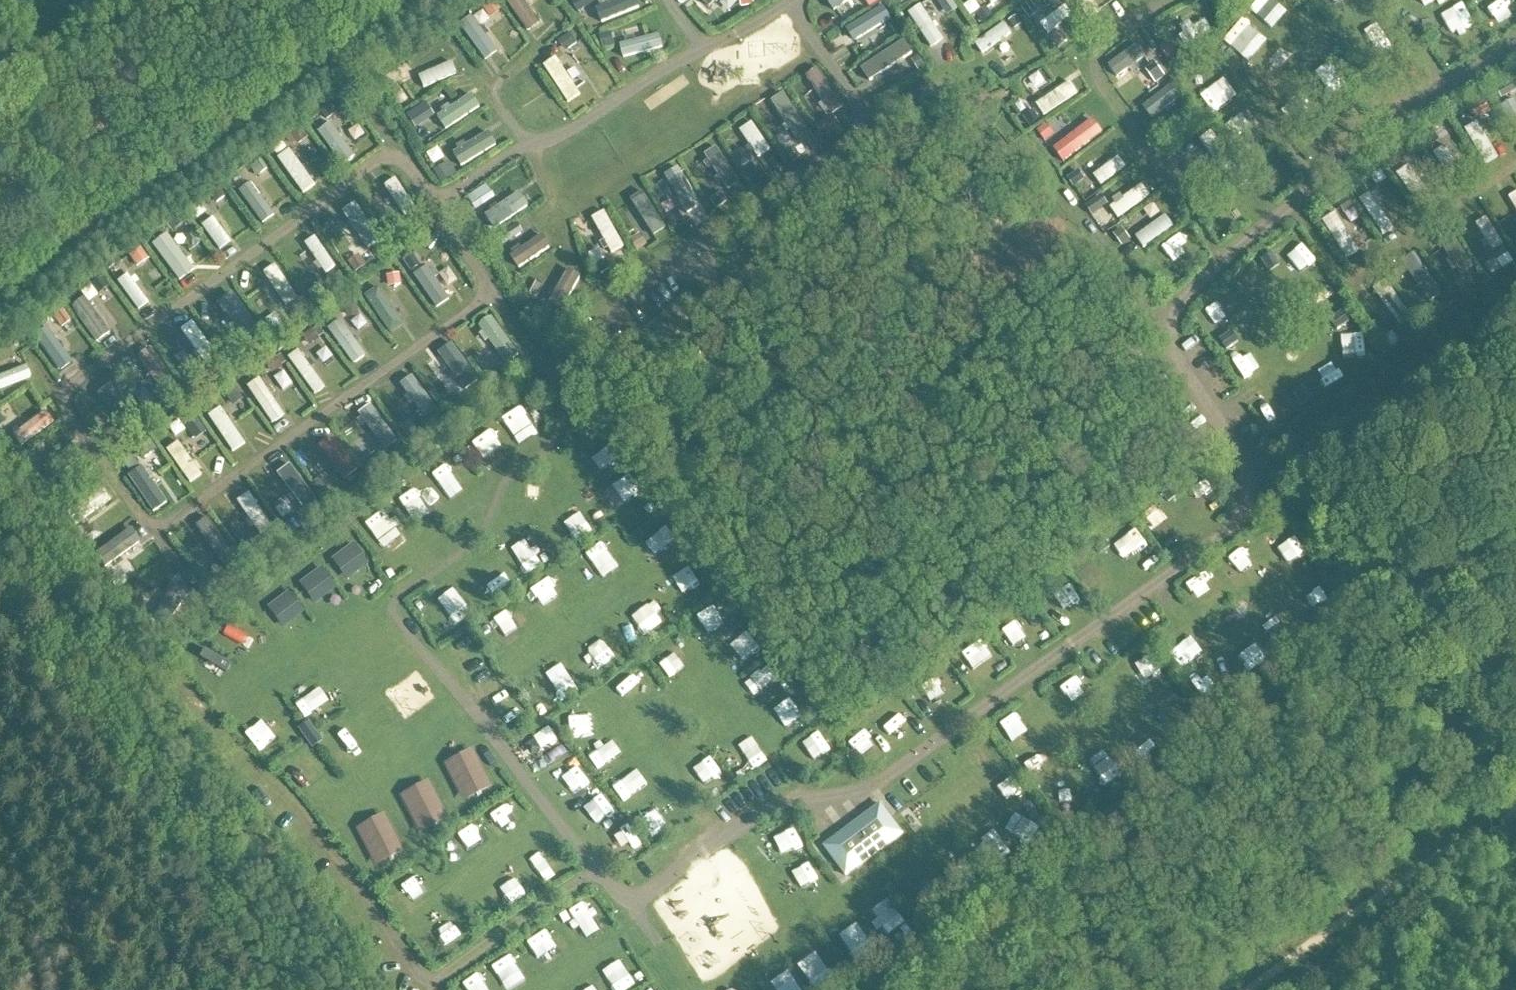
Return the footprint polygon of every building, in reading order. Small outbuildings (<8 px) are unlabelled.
[(494,17),(507,10),(501,0),(499,0),(488,6),(494,17)] [(535,31),(547,23),(531,0),(513,0),(535,31)] [(647,7),(645,0),(616,0),(602,6),(608,23),(647,7)] [(838,10),(855,0),(833,0),(838,10)] [(943,8),(950,3),(948,0),(937,0),(943,8)] [(1048,3),(1056,12),(1062,6),(1057,0),(1052,0),(1048,3)] [(1103,12),(1096,0),(1079,0),(1090,20),(1103,12)] [(1255,10),(1274,27),(1291,9),(1281,0),(1263,0),(1255,10)] [(1053,34),(1079,15),(1070,4),(1045,23),(1053,34)] [(987,7),(976,14),(983,24),(994,17),(987,7)] [(478,14),(465,24),(493,61),(506,51),(478,14)] [(1210,16),(1183,30),(1191,46),(1218,32),(1210,16)] [(896,18),(889,23),(896,34),(903,29),(896,18)] [(1016,18),(1009,23),(1015,31),(1022,26),(1016,18)] [(1251,60),(1271,39),(1249,19),(1229,40),(1251,60)] [(1370,29),(1383,54),(1397,47),(1384,23),(1370,29)] [(627,55),(670,50),(669,35),(625,40),(627,55)] [(877,81),(920,53),(910,38),(868,67),(877,81)] [(1144,43),(1114,62),(1124,78),(1154,59),(1144,43)] [(1172,43),(1162,49),(1170,60),(1179,54),(1172,43)] [(1158,55),(1147,61),(1160,83),(1171,76),(1158,55)] [(563,56),(548,66),(574,105),(589,94),(563,56)] [(920,57),(913,62),(921,73),(928,68),(920,57)] [(428,88),(464,72),(459,61),(423,76),(428,88)] [(396,69),(384,77),(390,86),(403,77),(396,69)] [(1077,80),(1043,104),(1051,116),(1086,92),(1077,80)] [(1159,119),(1189,96),(1177,81),(1147,104),(1159,119)] [(1205,93),(1212,111),(1231,104),(1224,85),(1205,93)] [(1506,87),(1494,94),(1499,102),(1511,95),(1506,87)] [(450,130),(489,108),(480,93),(442,114),(450,130)] [(795,95),(781,103),(800,138),(814,131),(795,95)] [(1490,97),(1475,105),(1484,122),(1499,114),(1490,97)] [(330,105),(320,112),(327,121),(337,113),(330,105)] [(417,110),(409,116),(414,124),(422,118),(417,110)] [(1034,111),(1025,117),(1031,127),(1041,121),(1034,111)] [(839,113),(822,126),(830,136),(847,124),(839,113)] [(1058,143),(1068,160),(1112,135),(1102,118),(1058,143)] [(335,121),(322,132),(350,166),(363,155),(335,121)] [(761,121),(745,130),(762,159),(777,150),(761,121)] [(1486,121),(1469,129),(1488,166),(1504,158),(1486,121)] [(1047,125),(1038,132),(1046,143),(1056,136),(1047,125)] [(1230,177),(1244,168),(1220,129),(1205,138),(1230,177)] [(497,130),(459,149),(467,165),(505,147),(497,130)] [(1434,130),(1423,137),(1431,148),(1441,141),(1434,130)] [(1451,177),(1466,169),(1454,144),(1438,152),(1451,177)] [(712,152),(734,188),(746,181),(724,145),(712,152)] [(283,158),(310,196),(324,186),(296,148),(283,158)] [(749,169),(760,162),(750,148),(740,156),(749,169)] [(795,150),(786,156),(792,164),(801,158),(795,150)] [(1106,187),(1133,166),(1125,155),(1097,176),(1106,187)] [(1396,155),(1386,162),(1393,172),(1403,165),(1396,155)] [(762,183),(774,177),(768,165),(756,172),(762,183)] [(671,174),(695,213),(708,205),(685,166),(671,174)] [(1244,170),(1234,177),(1242,189),(1253,182),(1244,170)] [(1079,171),(1068,179),(1075,188),(1086,180),(1079,171)] [(391,184),(407,217),(421,210),(406,177),(391,184)] [(268,224),(282,214),(258,181),(244,191),(268,224)] [(1365,184),(1355,190),(1360,198),(1370,192),(1365,184)] [(1147,185),(1115,207),(1123,218),(1155,195),(1147,185)] [(527,189),(489,213),(500,229),(537,206),(527,189)] [(220,190),(211,197),(217,205),(226,198),(220,190)] [(1386,236),(1399,229),(1378,190),(1366,197),(1386,236)] [(722,194),(710,201),(717,211),(729,204),(722,194)] [(479,195),(468,202),(475,213),(486,206),(479,195)] [(1344,215),(1355,208),(1348,197),(1337,205),(1344,215)] [(1097,200),(1087,207),(1094,217),(1104,210),(1097,200)] [(350,214),(369,242),(381,234),(362,206),(350,214)] [(1332,209),(1324,214),(1329,223),(1337,219),(1332,209)] [(618,254),(632,247),(612,210),(599,217),(618,254)] [(676,211),(665,217),(671,228),(682,222),(676,211)] [(226,251),(239,242),(221,215),(207,225),(226,251)] [(1174,216),(1139,232),(1145,247),(1181,230),(1174,216)] [(1496,216),(1482,221),(1494,251),(1507,246),(1496,216)] [(1350,257),(1363,249),(1346,223),(1333,232),(1350,257)] [(192,249),(202,242),(193,229),(183,236),(192,249)] [(398,229),(390,234),(397,244),(405,239),(398,229)] [(514,250),(525,267),(558,246),(548,229),(514,250)] [(175,233),(158,245),(186,282),(202,270),(175,233)] [(1176,263),(1197,251),(1187,234),(1166,246),(1176,263)] [(331,274),(343,266),(321,235),(309,243),(331,274)] [(640,235),(630,241),(637,253),(648,247),(640,235)] [(1467,274),(1477,269),(1459,236),(1449,241),(1467,274)] [(1289,247),(1299,264),(1316,254),(1306,237),(1289,247)] [(1506,248),(1498,252),(1503,262),(1512,257),(1506,248)] [(1421,252),(1408,260),(1434,303),(1447,295),(1421,252)] [(1274,254),(1263,260),(1271,273),(1282,266),(1274,254)] [(358,255),(347,263),(355,274),(366,266),(358,255)] [(412,255),(403,261),(411,272),(420,266),(412,255)] [(605,260),(596,266),(602,277),(612,271),(605,260)] [(441,309),(456,300),(434,263),(419,272),(441,309)] [(569,310),(588,276),(572,267),(553,302),(569,310)] [(134,272),(121,282),(144,311),(157,301),(134,272)] [(339,272),(328,280),(334,289),(345,281),(339,272)] [(1403,328),(1418,319),(1394,278),(1379,288),(1403,328)] [(104,279),(94,286),(101,296),(111,289),(104,279)] [(371,295),(397,333),(411,324),(386,285),(371,295)] [(315,303),(325,297),(318,287),(308,294),(315,303)] [(248,339),(265,328),(240,292),(223,303),(248,339)] [(106,345),(119,334),(89,296),(76,307),(106,345)] [(1449,296),(1437,303),(1443,313),(1454,307),(1449,296)] [(545,302),(535,308),(542,319),(552,313),(545,302)] [(295,303),(287,309),(294,319),(303,313),(295,303)] [(1213,326),(1231,320),(1225,303),(1207,310),(1213,326)] [(358,304),(344,305),(345,318),(359,316),(358,304)] [(1344,312),(1331,321),(1339,332),(1351,323),(1344,312)] [(356,321),(364,333),(375,326),(368,314),(356,321)] [(513,364),(527,354),(498,315),(484,325),(513,364)] [(350,317),(335,325),(356,366),(372,357),(350,317)] [(188,328),(209,363),(223,355),(202,320),(188,328)] [(40,336),(65,370),(79,360),(54,326),(40,336)] [(313,330),(303,337),(311,347),(321,340),(319,338),(314,331),(313,330)] [(1233,332),(1221,341),(1229,351),(1241,343),(1233,332)] [(459,341),(444,352),(472,391),(487,380),(459,341)] [(235,343),(224,350),(232,363),(243,356),(235,343)] [(168,393),(180,386),(157,347),(145,355),(168,393)] [(305,348),(293,357),(320,396),(333,388),(305,348)] [(184,372),(193,365),(184,353),(175,360),(184,372)] [(277,357),(266,363),(273,374),(283,368),(282,366),(277,358),(277,357)] [(37,375),(31,362),(0,377),(0,386),(3,392),(37,375)] [(1321,374),(1333,391),(1350,380),(1338,363),(1321,374)] [(211,386),(221,379),(213,368),(204,374),(211,386)] [(499,368),(488,376),(494,384),(505,377),(499,368)] [(405,385),(433,421),(447,410),(419,374),(405,385)] [(281,424),(294,413),(265,377),(252,387),(281,424)] [(133,431),(149,420),(120,382),(105,393),(133,431)] [(1306,387),(1295,394),(1303,406),(1314,399),(1306,387)] [(235,389),(224,396),(233,408),(243,401),(235,389)] [(163,403),(150,412),(157,421),(169,413),(163,403)] [(379,403),(362,415),(388,452),(405,441),(379,403)] [(228,406),(213,415),(238,453),(253,443),(228,406)] [(509,416),(526,442),(541,432),(524,406),(509,416)] [(51,410),(17,436),(26,447),(60,421),(51,410)] [(175,428),(182,437),(195,428),(202,437),(211,431),(197,412),(175,428)] [(411,429),(404,434),(411,444),(418,440),(411,429)] [(119,432),(110,438),(116,447),(125,441),(119,432)] [(340,434),(325,445),(352,481),(367,470),(340,434)] [(196,484),(209,475),(184,440),(171,450),(196,484)] [(148,444),(138,450),(144,460),(154,454),(148,444)] [(615,448),(590,460),(597,475),(622,463),(615,448)] [(284,472),(314,513),(328,503),(297,463),(284,472)] [(151,464),(136,473),(161,513),(176,504),(151,464)] [(610,490),(622,508),(648,491),(636,473),(610,490)] [(80,523),(115,500),(107,488),(72,511),(80,523)] [(264,536),(279,527),(256,491),(241,500),(264,536)] [(565,514),(578,542),(597,533),(584,505),(565,514)] [(216,516),(204,523),(226,560),(238,553),(216,516)] [(299,517),(286,526),(291,534),(305,525),(299,517)] [(101,569),(148,546),(140,529),(93,552),(101,569)] [(655,547),(668,562),(686,547),(673,531),(655,547)] [(534,569),(552,559),(537,533),(519,543),(534,569)] [(340,562),(354,579),(377,561),(364,544),(340,562)] [(234,556),(223,564),(231,575),(242,567),(234,556)] [(684,573),(692,589),(710,580),(701,563),(684,573)] [(321,604),(344,587),(329,567),(306,584),(321,604)] [(505,569),(487,580),(497,598),(516,587),(505,569)] [(175,589),(149,611),(158,622),(184,599),(175,589)] [(465,589),(447,600),(465,627),(482,616),(465,589)] [(275,606),(289,627),(313,612),(298,590),(275,606)] [(512,610),(499,617),(511,638),(524,630),(512,610)] [(141,615),(131,621),(140,634),(149,627),(141,615)] [(650,637),(668,624),(663,616),(644,629),(650,637)] [(736,640),(748,657),(765,645),(753,628),(736,640)] [(625,662),(610,642),(608,644),(603,637),(588,648),(607,675),(625,662)] [(676,638),(662,650),(677,667),(691,655),(676,638)] [(588,713),(575,725),(588,740),(602,728),(588,713)] [(309,723),(299,730),(312,750),(323,742),(309,723)] [(451,762),(469,801),(500,787),(481,748),(451,762)] [(427,832),(456,818),(437,779),(408,793),(427,832)] [(846,879),(904,836),(880,804),(822,847),(846,879)] [(383,866),(413,851),(393,811),(363,826),(383,866)] [(548,952),(565,944),(558,927),(540,935),(548,952)] [(831,958),(808,969),(817,989),(840,979),(831,958)] [(796,971),(777,981),(782,989),(806,989),(796,971)]
